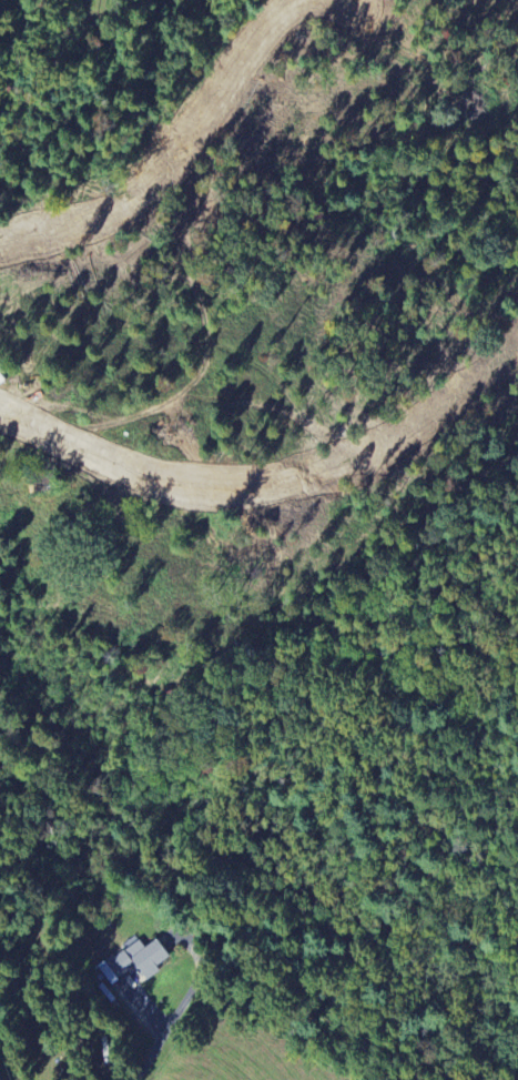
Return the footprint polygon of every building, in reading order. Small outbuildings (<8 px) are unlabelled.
[(139,942),(100,970),(111,986),(135,968),(144,982),(172,962),(157,941),(145,950),(139,942)]
